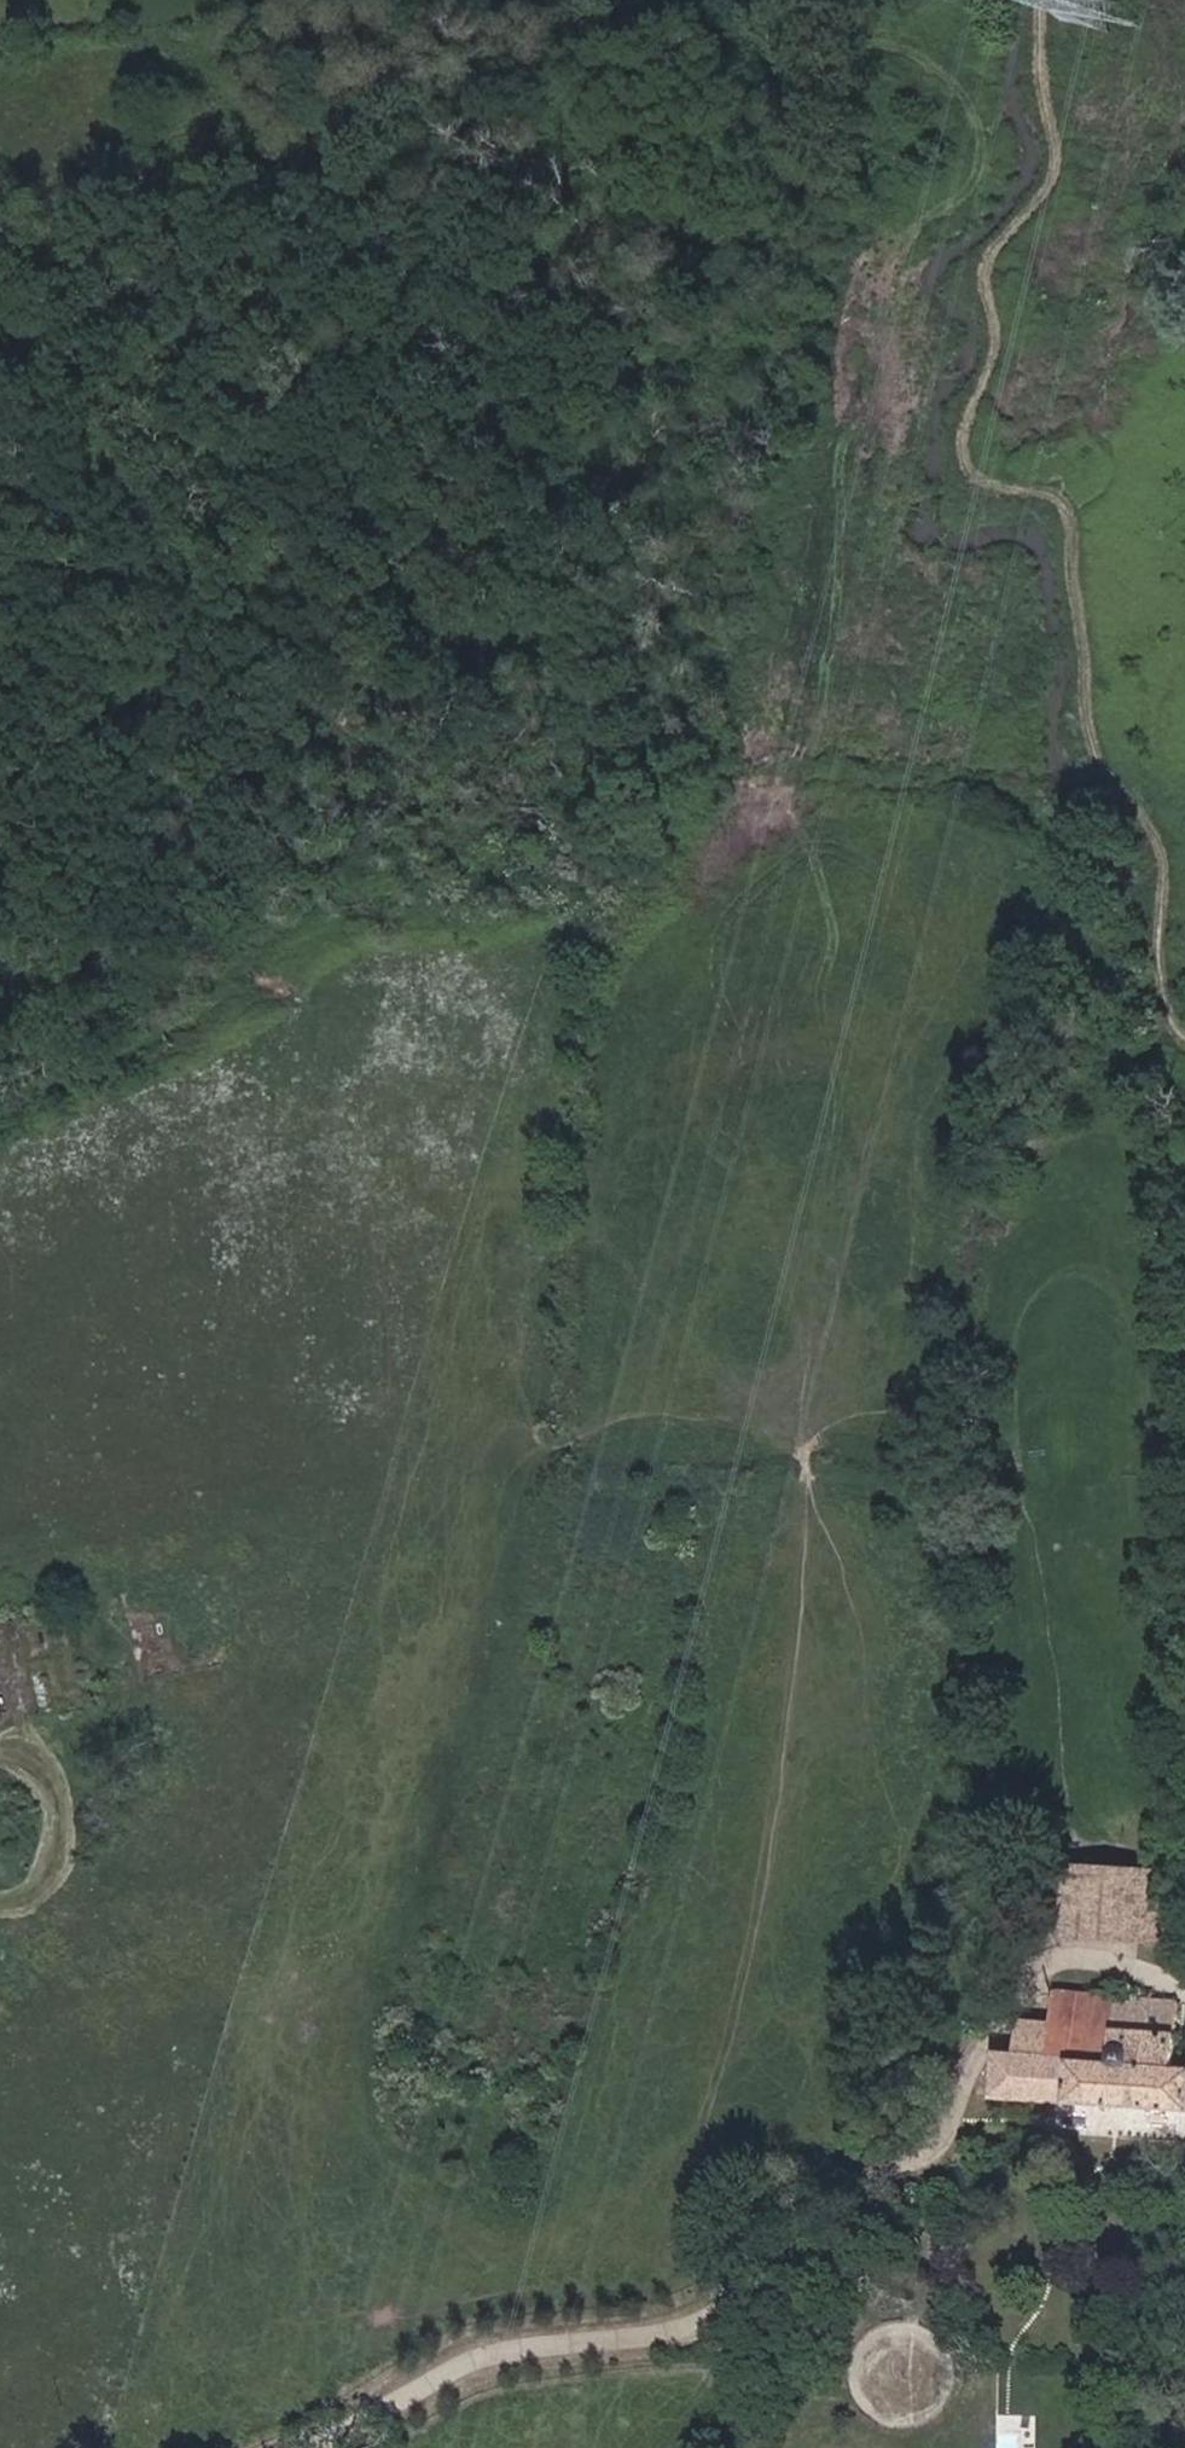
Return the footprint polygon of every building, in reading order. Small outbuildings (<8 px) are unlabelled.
[(1078,1924),(1147,1928),(1152,1861),(1083,1856),(1078,1924)] [(1181,1930),(1184,1885),(1184,1863),(1152,1861),(1147,1928),(1181,1930)] [(1066,1978),(1063,2010),(1061,2038),(1032,2036),(1007,2035),(1004,2079),(1184,2090),(1184,1987),(1066,1978)] [(1032,2036),(1061,2038),(1063,2010),(1034,2009),(1032,2036)]
